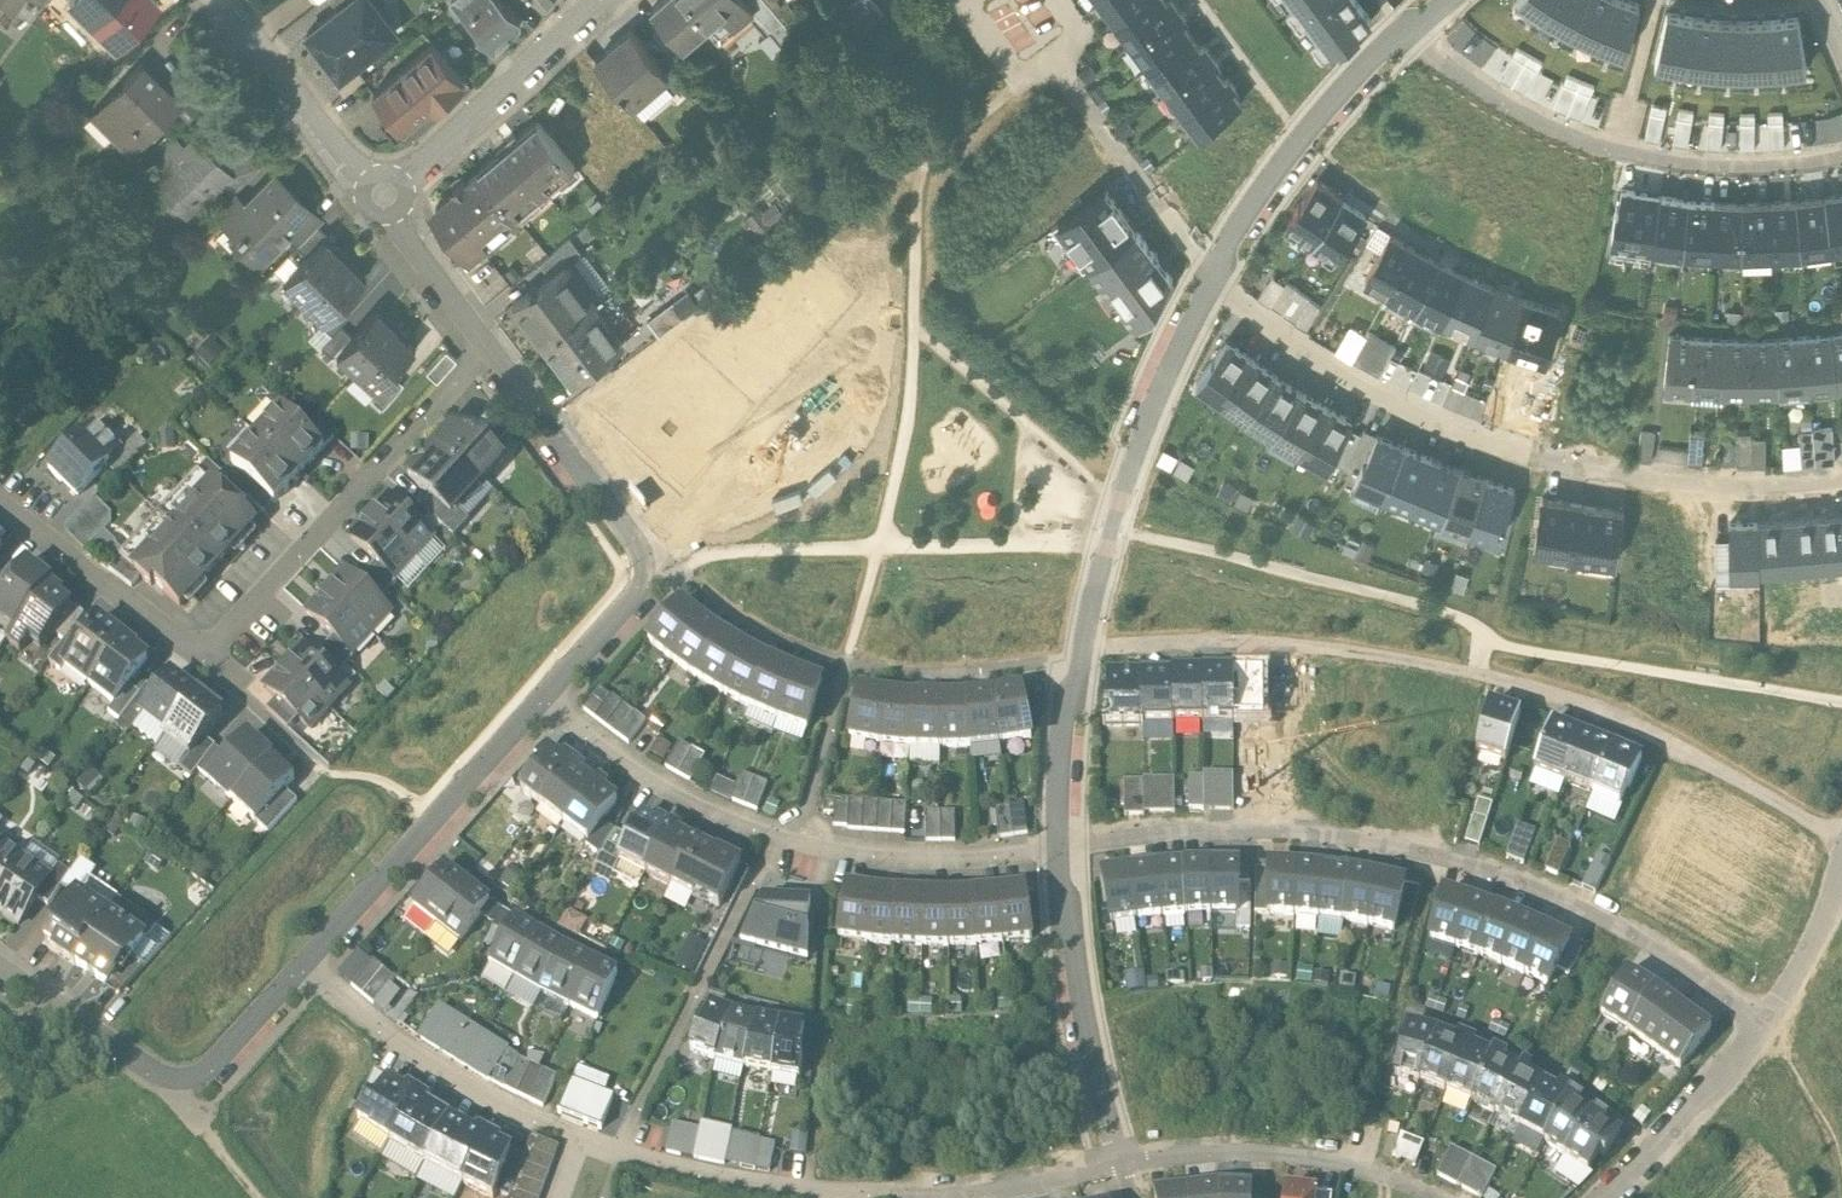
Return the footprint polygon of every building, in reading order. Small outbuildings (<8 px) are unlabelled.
[(11,8),(27,19),(41,0),(16,0),(11,8)] [(114,0),(68,0),(91,23),(114,0)] [(157,0),(114,0),(91,23),(114,46),(158,1),(157,0)] [(305,34),(339,77),(354,65),(367,56),(363,51),(390,30),(366,0),(348,0),(338,8),(305,34)] [(338,8),(348,0),(331,0),(338,8)] [(495,47),(520,24),(520,17),(504,0),(455,0),(470,15),(471,14),(479,23),(479,30),(495,47)] [(707,24),(719,38),(752,11),(753,10),(744,0),(662,0),(652,8),(664,22),(682,44),(683,43),(707,24)] [(753,10),(752,11),(770,33),(783,22),(785,24),(797,14),(785,0),(744,0),(753,10)] [(872,0),(852,0),(841,9),(860,31),(882,12),(872,0)] [(1117,19),(1143,0),(1103,0),(1117,19)] [(1166,0),(1143,0),(1117,19),(1134,42),(1178,9),(1172,0),(1169,0),(1167,2),(1166,0)] [(1324,56),(1340,45),(1341,47),(1361,33),(1359,30),(1371,22),(1355,0),(1283,0),(1324,56)] [(1542,16),(1552,0),(1519,0),(1542,16)] [(1542,16),(1569,31),(1584,0),(1552,0),(1542,16)] [(1569,31),(1596,43),(1614,0),(1584,0),(1569,31)] [(1596,43),(1626,55),(1639,5),(1626,0),(1614,0),(1596,43)] [(1186,19),(1178,9),(1134,42),(1150,64),(1191,34),(1182,22),(1186,19)] [(1693,18),(1666,13),(1655,62),(1685,68),(1693,18)] [(1693,18),(1685,68),(1715,72),(1719,21),(1693,18)] [(1771,21),(1775,72),(1807,68),(1798,18),(1771,21)] [(1719,21),(1715,72),(1745,73),(1745,22),(1719,21)] [(1745,22),(1745,73),(1775,72),(1771,21),(1745,22)] [(664,22),(652,32),(669,51),(656,60),(668,74),(681,92),(694,80),(674,57),(686,46),(683,43),(682,44),(664,22)] [(630,30),(594,61),(631,105),(668,74),(656,60),(630,30)] [(1201,47),(1191,34),(1150,64),(1167,87),(1212,54),(1205,44),(1201,47)] [(432,41),(372,92),(404,128),(433,103),(430,99),(438,93),(440,95),(462,76),(432,41)] [(1167,87),(1184,110),(1225,80),(1215,67),(1219,64),(1212,54),(1167,87)] [(138,62),(88,113),(128,153),(177,104),(188,114),(208,94),(187,73),(168,92),(138,62)] [(333,82),(344,96),(365,78),(354,65),(339,77),(333,82)] [(1229,77),(1225,80),(1184,110),(1200,132),(1241,102),(1232,90),(1236,87),(1229,77)] [(536,121),(507,145),(545,191),(574,167),(536,121)] [(192,131),(181,142),(171,131),(146,155),(157,165),(141,182),(161,202),(168,195),(188,216),(221,183),(231,194),(234,191),(261,165),(242,146),(224,164),(192,131)] [(516,214),(545,191),(507,145),(478,168),(479,169),(516,214)] [(516,214),(479,169),(464,182),(461,178),(452,186),(455,189),(434,206),(448,224),(445,226),(454,237),(457,234),(474,255),(519,218),(516,214)] [(321,220),(273,172),(245,201),(234,191),(231,194),(212,213),(224,225),(229,219),(240,229),(232,237),(236,241),(241,236),(263,258),(287,233),(298,243),(316,225),(321,220)] [(1299,206),(1288,221),(1299,228),(1298,230),(1314,241),(1342,201),(1343,200),(1330,191),(1331,190),(1317,181),(1300,206),(1299,206)] [(1091,264),(1137,230),(1106,186),(1051,227),(1083,270),(1091,264)] [(1653,246),(1660,197),(1622,190),(1619,207),(1616,206),(1612,239),(1632,242),(1632,243),(1653,246)] [(1825,198),(1832,247),(1841,246),(1841,195),(1825,198)] [(1660,197),(1653,246),(1683,251),(1688,201),(1660,197)] [(1801,252),(1832,247),(1825,198),(1797,202),(1801,252)] [(1342,201),(1314,241),(1338,257),(1357,228),(1358,229),(1366,217),(1342,201)] [(1713,253),(1716,203),(1688,201),(1683,251),(1713,253)] [(1772,253),(1801,252),(1797,202),(1770,203),(1772,253)] [(1742,254),(1742,204),(1716,203),(1713,253),(1742,254)] [(1742,254),(1772,253),(1770,203),(1742,204),(1742,254)] [(326,235),(316,225),(298,243),(295,245),(306,256),(323,238),(326,235)] [(1137,230),(1091,264),(1129,318),(1140,322),(1155,310),(1173,278),(1137,230)] [(1390,292),(1415,249),(1390,234),(1366,277),(1390,292)] [(281,280),(301,300),(346,256),(334,244),(331,247),(323,238),(306,256),(281,280)] [(539,262),(550,276),(567,264),(568,265),(582,255),(570,238),(539,262)] [(1439,263),(1415,249),(1390,292),(1389,293),(1415,308),(1439,263)] [(512,304),(541,343),(612,290),(584,253),(582,255),(568,265),(567,264),(550,276),(512,304)] [(357,267),(346,256),(301,300),(322,320),(363,279),(354,270),(357,267)] [(1464,275),(1439,263),(1415,308),(1442,321),(1443,318),(1464,275)] [(1493,289),(1464,275),(1443,318),(1475,333),(1493,289)] [(1270,307),(1270,306),(1284,285),(1273,277),(1258,299),(1270,307)] [(1305,331),(1322,308),(1298,290),(1299,290),(1286,282),(1284,285),(1270,306),(1305,331)] [(646,321),(658,336),(700,305),(688,289),(646,321)] [(1523,300),(1493,289),(1475,333),(1507,346),(1523,300)] [(627,310),(612,290),(541,343),(571,383),(622,344),(608,325),(627,310)] [(1523,300),(1507,346),(1545,358),(1560,312),(1523,300)] [(350,314),(339,304),(319,325),(330,335),(340,324),(350,314)] [(334,353),(355,372),(398,326),(386,315),(383,318),(374,310),(334,353)] [(320,345),(330,355),(350,334),(340,324),(330,335),(320,345)] [(1351,361),(1367,333),(1351,324),(1336,351),(1351,361)] [(410,337),(398,326),(355,372),(377,392),(393,374),(416,349),(407,340),(410,337)] [(1368,331),(1367,333),(1351,361),(1379,376),(1395,346),(1368,331)] [(1832,334),(1838,384),(1841,383),(1841,332),(1832,334)] [(1832,334),(1805,337),(1809,386),(1838,384),(1832,334)] [(1696,338),(1669,336),(1664,385),(1693,387),(1696,338)] [(1778,338),(1780,389),(1809,386),(1805,337),(1778,338)] [(227,352),(213,338),(196,355),(210,369),(227,352)] [(1696,338),(1693,387),(1722,389),(1724,340),(1696,338)] [(1778,338),(1751,339),(1751,389),(1780,389),(1778,338)] [(1222,399),(1253,358),(1226,339),(1196,380),(1222,399)] [(1751,339),(1724,340),(1722,389),(1751,389),(1751,339)] [(1247,417),(1276,376),(1253,358),(1222,399),(1247,417)] [(404,384),(393,374),(377,392),(370,399),(381,408),(404,384)] [(1274,435),(1301,392),(1276,376),(1247,417),(1274,435)] [(1327,407),(1301,392),(1274,435),(1301,451),(1327,407)] [(511,429),(490,402),(470,423),(484,435),(481,439),(492,449),(511,429)] [(1348,428),(1352,421),(1327,407),(1301,451),(1329,467),(1332,460),(1348,428)] [(281,409),(256,437),(300,476),(324,448),(303,429),(281,409)] [(462,416),(439,441),(482,480),(502,458),(492,449),(481,439),(484,435),(470,423),(462,416)] [(303,429),(324,448),(334,437),(313,418),(303,429)] [(124,449),(97,422),(48,470),(76,498),(107,467),(124,449)] [(1813,430),(1816,464),(1835,462),(1832,427),(1812,428),(1813,430)] [(1345,467),(1362,435),(1348,428),(1332,460),(1345,467)] [(1364,464),(1378,435),(1364,430),(1362,435),(1345,467),(1345,469),(1358,474),(1363,464),(1364,464)] [(1798,431),(1799,443),(1801,465),(1816,464),(1813,430),(1798,431)] [(1655,433),(1641,431),(1637,459),(1651,461),(1655,433)] [(1705,432),(1690,431),(1688,465),(1702,466),(1705,432)] [(1751,433),(1737,433),(1737,467),(1751,467),(1751,438),(1751,433)] [(1404,448),(1378,435),(1364,464),(1363,464),(1358,474),(1355,481),(1383,494),(1404,448)] [(138,436),(124,449),(107,467),(117,477),(148,446),(138,436)] [(174,436),(158,437),(159,454),(175,453),(174,436)] [(275,503),(300,476),(256,437),(232,463),(253,483),(274,502),(275,503)] [(369,437),(352,437),(352,451),(369,451),(369,437)] [(1751,438),(1751,467),(1766,467),(1766,438),(1751,438)] [(457,508),(482,480),(439,441),(429,452),(430,467),(415,468),(408,475),(431,496),(451,514),(457,508)] [(1799,443),(1783,444),(1783,466),(1801,465),(1799,443)] [(1413,505),(1432,459),(1404,448),(1383,494),(1413,505)] [(1441,517),(1459,470),(1432,459),(1413,505),(1441,517)] [(208,461),(198,472),(219,492),(229,481),(208,461)] [(1487,479),(1459,470),(1441,517),(1471,528),(1487,479)] [(198,472),(159,515),(216,567),(255,524),(219,492),(198,472)] [(1487,479),(1471,528),(1501,537),(1507,519),(1505,519),(1515,489),(1487,479)] [(264,513),(274,502),(253,483),(243,493),(264,513)] [(432,536),(441,525),(421,507),(409,495),(399,506),(432,536)] [(388,496),(370,516),(413,556),(432,536),(399,506),(388,496)] [(469,519),(457,508),(451,514),(431,496),(421,507),(441,525),(453,536),(469,519)] [(1554,550),(1575,555),(1583,505),(1565,502),(1565,501),(1542,497),(1538,529),(1537,529),(1534,545),(1554,549),(1554,550)] [(132,587),(141,577),(120,558),(123,554),(115,544),(116,542),(104,531),(111,525),(110,515),(95,499),(66,527),(87,549),(91,544),(103,556),(105,554),(114,563),(109,569),(132,587)] [(1623,511),(1583,505),(1575,555),(1616,561),(1623,511)] [(180,606),(216,567),(159,515),(123,554),(120,558),(141,577),(151,587),(155,583),(180,606)] [(1821,562),(1841,560),(1841,515),(1817,517),(1821,562)] [(395,575),(413,556),(370,516),(351,537),(376,560),(394,577),(395,575)] [(1788,520),(1792,564),(1821,562),(1817,517),(1788,520)] [(1788,520),(1757,522),(1759,567),(1792,564),(1788,520)] [(1759,567),(1757,522),(1729,523),(1729,540),(1730,571),(1759,571),(1759,567)] [(1730,571),(1729,540),(1715,540),(1715,584),(1730,584),(1730,571)] [(399,578),(395,575),(394,577),(376,560),(357,581),(378,601),(399,578)] [(7,642),(50,583),(25,564),(2,595),(0,598),(0,636),(7,642)] [(346,571),(327,592),(370,631),(389,611),(378,601),(357,581),(346,571)] [(65,594),(50,583),(7,642),(21,652),(24,647),(29,639),(41,649),(53,633),(73,606),(61,598),(65,594)] [(352,650),(370,631),(327,592),(308,613),(334,636),(351,652),(352,650)] [(649,641),(673,661),(703,621),(682,604),(649,641)] [(85,615),(73,606),(53,633),(65,642),(71,634),(85,615)] [(65,667),(89,685),(124,639),(99,619),(83,642),(64,667),(65,667)] [(725,636),(703,621),(673,661),(698,678),(725,636)] [(62,672),(65,667),(64,667),(83,642),(71,634),(65,642),(49,663),(62,672)] [(334,636),(314,657),(336,676),(356,654),(352,650),(351,652),(334,636)] [(698,678),(723,694),(748,650),(725,636),(698,678)] [(437,637),(426,637),(427,648),(437,648),(437,637)] [(137,648),(124,639),(89,685),(114,704),(129,685),(148,660),(135,650),(137,648)] [(303,647),(285,667),(328,707),(347,686),(336,676),(314,657),(303,647)] [(772,662),(748,650),(723,694),(750,708),(772,662)] [(750,708),(778,719),(796,673),(772,662),(750,708)] [(309,727),(328,707),(285,667),(266,687),(277,698),(299,717),(309,727)] [(1174,723),(1203,723),(1204,672),(1203,672),(1203,673),(1172,674),(1173,724),(1174,724),(1174,723)] [(1234,672),(1204,672),(1203,723),(1205,723),(1205,722),(1234,722),(1234,672)] [(823,682),(796,673),(778,719),(808,730),(823,682)] [(1144,725),(1173,724),(1172,674),(1171,674),(1171,675),(1141,677),(1142,727),(1144,727),(1144,725)] [(144,716),(167,734),(198,695),(173,676),(159,694),(143,715),(144,716)] [(1104,728),(1142,727),(1141,677),(1125,677),(1125,679),(1108,680),(1108,700),(1103,701),(1104,728)] [(396,691),(385,681),(376,692),(386,701),(396,691)] [(140,694),(129,685),(114,704),(108,712),(120,721),(121,719),(140,694)] [(147,685),(140,694),(121,719),(134,729),(144,716),(143,715),(159,694),(147,685)] [(600,689),(584,710),(629,744),(646,721),(613,696),(611,698),(600,689)] [(850,740),(881,745),(888,696),(860,691),(850,740)] [(1022,691),(994,696),(1001,745),(1032,740),(1022,691)] [(223,714),(198,695),(167,734),(165,737),(189,756),(190,756),(204,738),(223,714)] [(914,699),(888,696),(881,745),(911,748),(914,699)] [(971,748),(1001,745),(994,696),(968,698),(971,748)] [(288,729),(299,717),(277,698),(267,709),(288,729)] [(968,698),(941,700),(941,749),(971,748),(968,698)] [(911,748),(941,749),(941,700),(914,699),(911,748)] [(1489,705),(1477,754),(1506,763),(1521,715),(1489,705)] [(778,719),(750,708),(744,721),(774,731),(778,719)] [(778,719),(774,731),(804,741),(808,730),(778,719)] [(1535,772),(1564,783),(1583,736),(1552,725),(1535,772)] [(1613,748),(1583,736),(1564,783),(1593,795),(1613,748)] [(209,780),(232,801),(271,758),(248,737),(209,780)] [(204,738),(190,756),(189,756),(180,768),(192,778),(198,771),(215,748),(216,747),(204,738)] [(668,765),(676,750),(659,741),(651,756),(668,765)] [(668,765),(666,768),(691,782),(705,757),(680,743),(676,750),(668,765)] [(198,771),(209,780),(227,756),(215,748),(198,771)] [(941,749),(911,748),(910,763),(941,764),(941,749)] [(1642,761),(1613,748),(1593,795),(1620,806),(1627,788),(1630,789),(1642,761)] [(521,793),(541,808),(575,763),(565,756),(561,760),(548,750),(537,766),(540,768),(521,793)] [(56,761),(47,754),(40,762),(50,769),(56,761)] [(295,779),(271,758),(232,801),(256,822),(285,790),(295,779)] [(585,771),(575,763),(541,808),(564,825),(594,785),(582,776),(585,771)] [(40,774),(29,765),(21,777),(28,782),(35,782),(40,774)] [(102,784),(90,772),(75,786),(87,798),(102,784)] [(737,785),(731,801),(758,811),(768,785),(741,774),(737,785)] [(731,801),(737,785),(717,777),(711,793),(731,801)] [(1204,780),(1189,780),(1189,812),(1234,811),(1234,777),(1204,778),(1204,780)] [(1143,783),(1124,783),(1125,818),(1138,819),(1145,815),(1175,814),(1174,780),(1143,781),(1143,783)] [(597,781),(594,785),(564,825),(588,842),(603,822),(618,803),(604,792),(607,788),(597,781)] [(298,802),(285,790),(256,822),(268,834),(298,802)] [(834,816),(835,801),(826,800),(825,815),(834,816)] [(907,806),(835,801),(834,816),(833,828),(848,829),(847,831),(905,835),(907,806)] [(1492,806),(1479,801),(1466,843),(1479,847),(1492,806)] [(1024,808),(995,812),(999,840),(1028,836),(1024,808)] [(926,814),(927,843),(955,843),(955,814),(926,814)] [(619,862),(646,875),(670,825),(659,820),(656,825),(642,818),(631,840),(619,862)] [(145,823),(133,820),(130,830),(142,834),(145,823)] [(603,822),(588,842),(586,845),(598,854),(615,831),(603,822)] [(682,831),(670,825),(646,875),(671,887),(693,843),(680,836),(682,831)] [(1535,832),(1517,825),(1505,858),(1523,864),(1535,832)] [(639,887),(646,875),(619,862),(631,840),(617,832),(596,866),(639,887)] [(1571,848),(1558,842),(1545,871),(1558,877),(1571,848)] [(708,850),(693,843),(671,887),(695,898),(696,896),(720,908),(742,865),(720,854),(721,851),(710,845),(708,850)] [(23,860),(0,844),(0,895),(23,860)] [(167,859),(154,851),(144,865),(157,873),(167,859)] [(1611,862),(1598,856),(1582,888),(1595,894),(1611,862)] [(0,895),(0,914),(19,927),(37,900),(51,879),(23,860),(0,895)] [(81,861),(71,876),(62,889),(77,899),(89,881),(91,882),(97,871),(81,861)] [(524,875),(511,866),(499,884),(512,893),(524,875)] [(1187,916),(1212,915),(1211,866),(1184,867),(1187,916)] [(1238,866),(1211,866),(1212,915),(1238,914),(1238,885),(1238,866)] [(414,907),(437,925),(467,885),(444,867),(414,907)] [(1184,867),(1157,869),(1162,918),(1187,916),(1184,867)] [(1269,915),(1295,917),(1298,868),(1270,867),(1269,915)] [(58,868),(51,879),(37,900),(49,908),(62,889),(71,876),(58,868)] [(1295,917),(1320,919),(1324,870),(1298,868),(1295,917)] [(1157,869),(1131,873),(1138,921),(1162,918),(1157,869)] [(1351,874),(1324,870),(1320,919),(1344,921),(1351,874)] [(1134,921),(1138,921),(1131,873),(1103,877),(1112,925),(1115,924),(1134,921)] [(1344,921),(1368,926),(1377,878),(1351,874),(1344,921)] [(1405,883),(1377,878),(1368,926),(1394,931),(1405,883)] [(76,965),(119,901),(91,882),(89,881),(77,899),(70,908),(68,907),(59,921),(61,922),(46,945),(76,965)] [(467,885),(437,925),(460,942),(482,914),(493,922),(502,911),(467,885)] [(1251,886),(1238,885),(1238,914),(1238,931),(1250,931),(1251,886)] [(839,939),(868,943),(873,893),(848,889),(839,939)] [(1025,891),(999,894),(1004,944),(1032,941),(1025,891)] [(899,895),(873,893),(868,943),(895,946),(899,895)] [(767,894),(742,945),(808,962),(809,941),(814,943),(816,909),(811,908),(811,903),(784,902),(784,899),(767,894)] [(977,946),(1004,944),(999,894),(974,896),(977,946)] [(1431,941),(1455,948),(1470,902),(1444,894),(1431,941)] [(895,946),(922,947),(924,896),(899,895),(895,946)] [(922,947),(949,946),(948,896),(924,896),(922,947)] [(974,896),(948,896),(949,946),(977,946),(974,896)] [(119,901),(76,965),(108,986),(127,958),(132,961),(145,942),(149,941),(157,930),(156,926),(119,901)] [(1496,910),(1470,902),(1455,948),(1479,956),(1496,910)] [(427,938),(437,925),(414,907),(404,920),(427,938)] [(1479,956),(1502,964),(1520,920),(1496,910),(1479,956)] [(587,921),(568,911),(558,927),(579,939),(587,921)] [(490,963),(515,977),(540,934),(515,920),(490,963)] [(1545,930),(1520,920),(1502,964),(1525,974),(1545,930)] [(1134,921),(1115,924),(1118,940),(1137,937),(1134,921)] [(132,961),(127,958),(108,986),(121,994),(171,940),(157,930),(149,941),(145,942),(132,961)] [(1570,942),(1545,930),(1525,974),(1548,986),(1557,968),(1570,942)] [(542,993),(566,949),(540,934),(515,977),(542,993)] [(709,948),(689,938),(675,968),(695,977),(709,948)] [(1583,949),(1570,942),(1557,968),(1570,975),(1583,949)] [(542,993),(570,1006),(592,962),(566,949),(542,993)] [(370,963),(358,953),(338,975),(386,1015),(400,995),(390,986),(395,979),(373,960),(370,963)] [(618,974),(592,962),(570,1006),(598,1020),(618,974)] [(1601,1016),(1629,1032),(1656,990),(1627,973),(1601,1016)] [(542,993),(515,977),(507,991),(534,1006),(542,993)] [(1684,1010),(1656,990),(1629,1032),(1656,1051),(1684,1010)] [(716,1060),(733,1015),(711,1006),(708,1015),(705,1014),(691,1051),(716,1060)] [(440,1009),(421,1039),(488,1079),(505,1048),(440,1009)] [(1712,1030),(1684,1010),(1656,1051),(1681,1068),(1712,1030)] [(744,1067),(757,1019),(734,1013),(733,1015),(716,1060),(744,1067)] [(773,1072),(780,1023),(757,1019),(744,1067),(773,1072)] [(805,1027),(780,1023),(773,1072),(773,1074),(800,1078),(803,1055),(800,1054),(805,1027)] [(1395,1073),(1420,1079),(1439,1033),(1407,1025),(1401,1050),(1396,1052),(1394,1059),(1398,1063),(1395,1073)] [(1456,1040),(1439,1033),(1420,1079),(1420,1080),(1446,1090),(1467,1038),(1458,1034),(1456,1040)] [(1446,1090),(1472,1101),(1491,1054),(1473,1047),(1476,1041),(1467,1038),(1446,1090)] [(518,1058),(519,1057),(505,1048),(488,1079),(504,1088),(543,1107),(558,1076),(518,1058)] [(1493,1049),(1491,1054),(1472,1101),(1495,1113),(1518,1068),(1504,1061),(1507,1056),(1493,1049)] [(1522,1061),(1518,1068),(1495,1113),(1520,1126),(1543,1083),(1544,1081),(1528,1072),(1531,1066),(1522,1061)] [(361,1099),(368,1102),(375,1106),(387,1082),(388,1080),(375,1072),(361,1099)] [(614,1097),(573,1081),(559,1113),(602,1130),(614,1097)] [(404,1092),(387,1082),(375,1106),(368,1102),(358,1119),(391,1141),(418,1094),(418,1093),(407,1087),(404,1092)] [(1557,1090),(1543,1083),(1520,1126),(1520,1127),(1545,1139),(1570,1090),(1560,1084),(1557,1090)] [(1544,1141),(1566,1155),(1594,1113),(1579,1103),(1582,1099),(1570,1090),(1545,1139),(1544,1141)] [(391,1141),(390,1142),(427,1163),(449,1120),(450,1119),(425,1105),(428,1100),(418,1094),(391,1141)] [(1596,1110),(1594,1113),(1566,1155),(1565,1156),(1588,1170),(1599,1153),(1605,1157),(1620,1133),(1604,1122),(1607,1117),(1596,1110)] [(1514,1138),(1520,1127),(1520,1126),(1495,1113),(1489,1124),(1514,1138)] [(475,1133),(449,1120),(427,1163),(426,1164),(464,1183),(489,1133),(478,1128),(475,1133)] [(700,1130),(672,1123),(665,1152),(694,1158),(700,1130)] [(725,1163),(733,1129),(702,1123),(700,1130),(694,1158),(725,1164),(725,1163)] [(496,1191),(511,1151),(497,1144),(500,1139),(489,1133),(464,1183),(463,1184),(493,1197),(494,1197),(496,1191)] [(761,1139),(732,1133),(725,1163),(755,1169),(761,1141),(761,1139)] [(1425,1143),(1401,1135),(1395,1159),(1415,1167),(1425,1143)] [(509,1197),(540,1197),(560,1146),(532,1136),(525,1157),(510,1196),(509,1197)] [(761,1141),(755,1169),(770,1172),(776,1144),(761,1141)] [(1437,1175),(1481,1197),(1483,1197),(1497,1171),(1452,1148),(1437,1175)] [(525,1157),(511,1151),(496,1191),(510,1196),(525,1157)] [(1220,1186),(1187,1190),(1188,1197),(1220,1197),(1220,1186)] [(1220,1186),(1220,1197),(1252,1197),(1253,1187),(1220,1186)] [(1284,1197),(1316,1197),(1317,1194),(1317,1193),(1285,1189),(1284,1197)]
